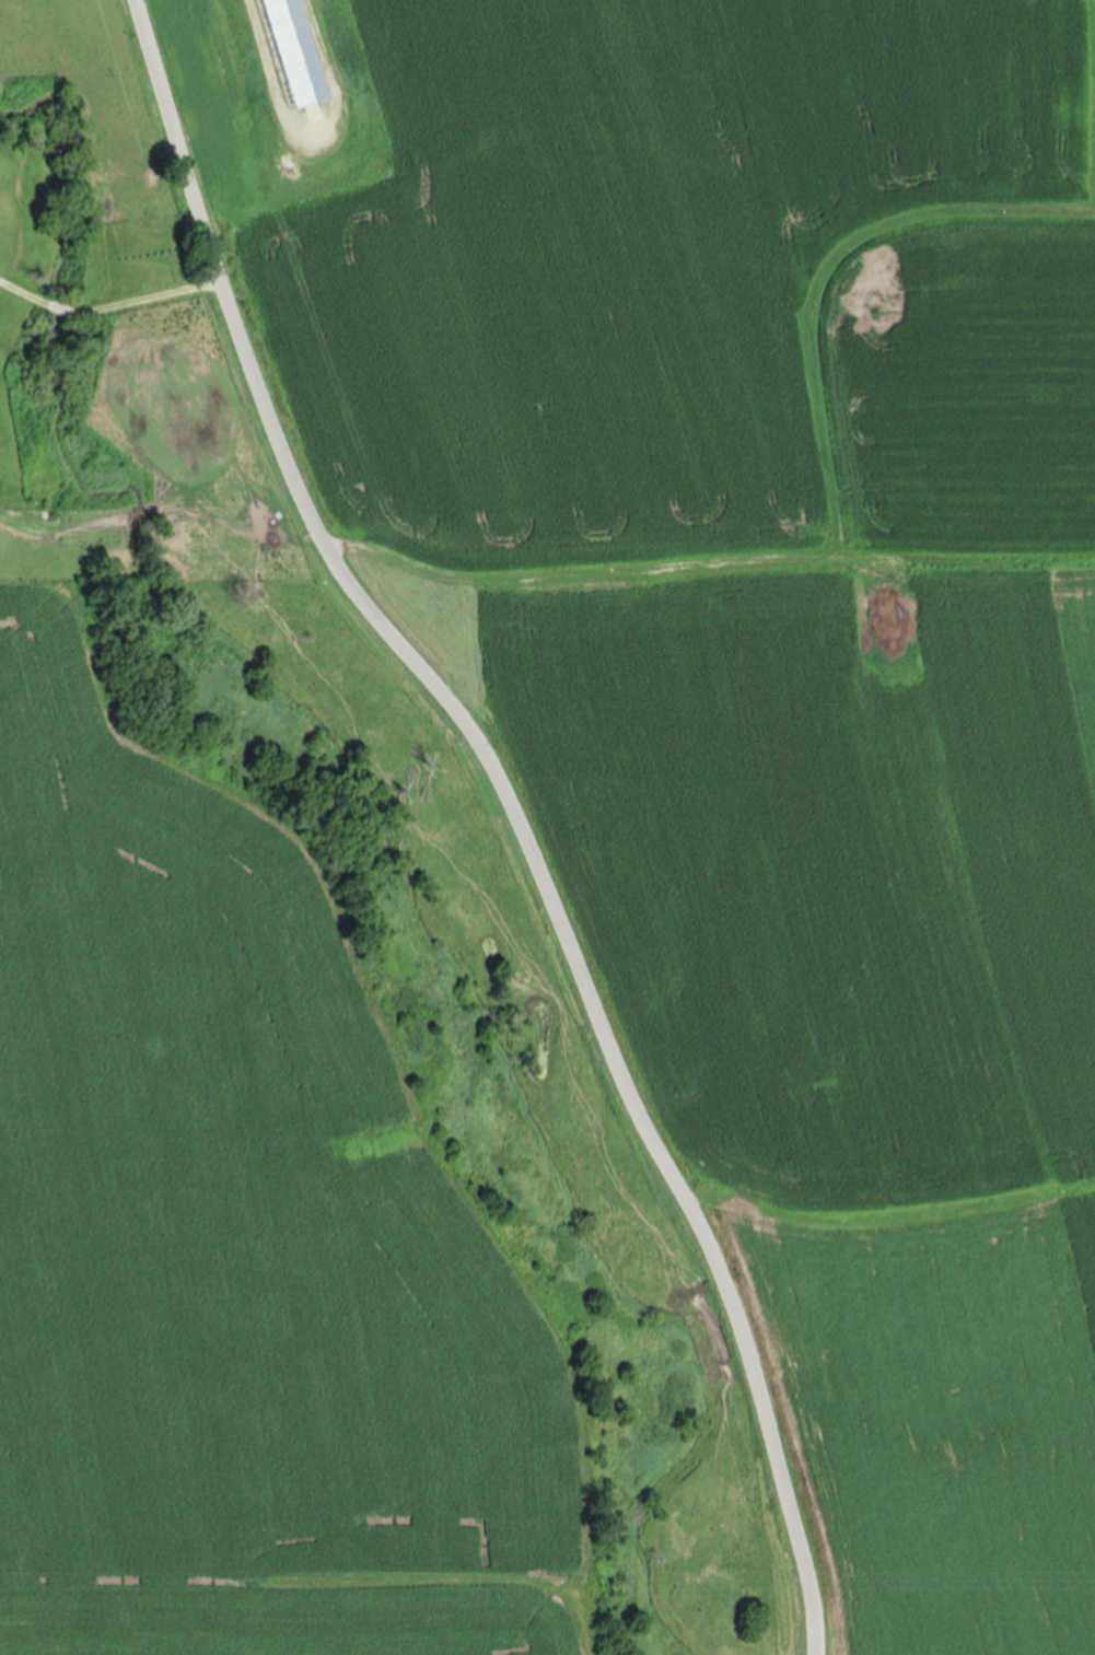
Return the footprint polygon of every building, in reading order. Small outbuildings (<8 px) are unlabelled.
[(322,99),(295,0),(257,0),(287,109),(322,99)]
